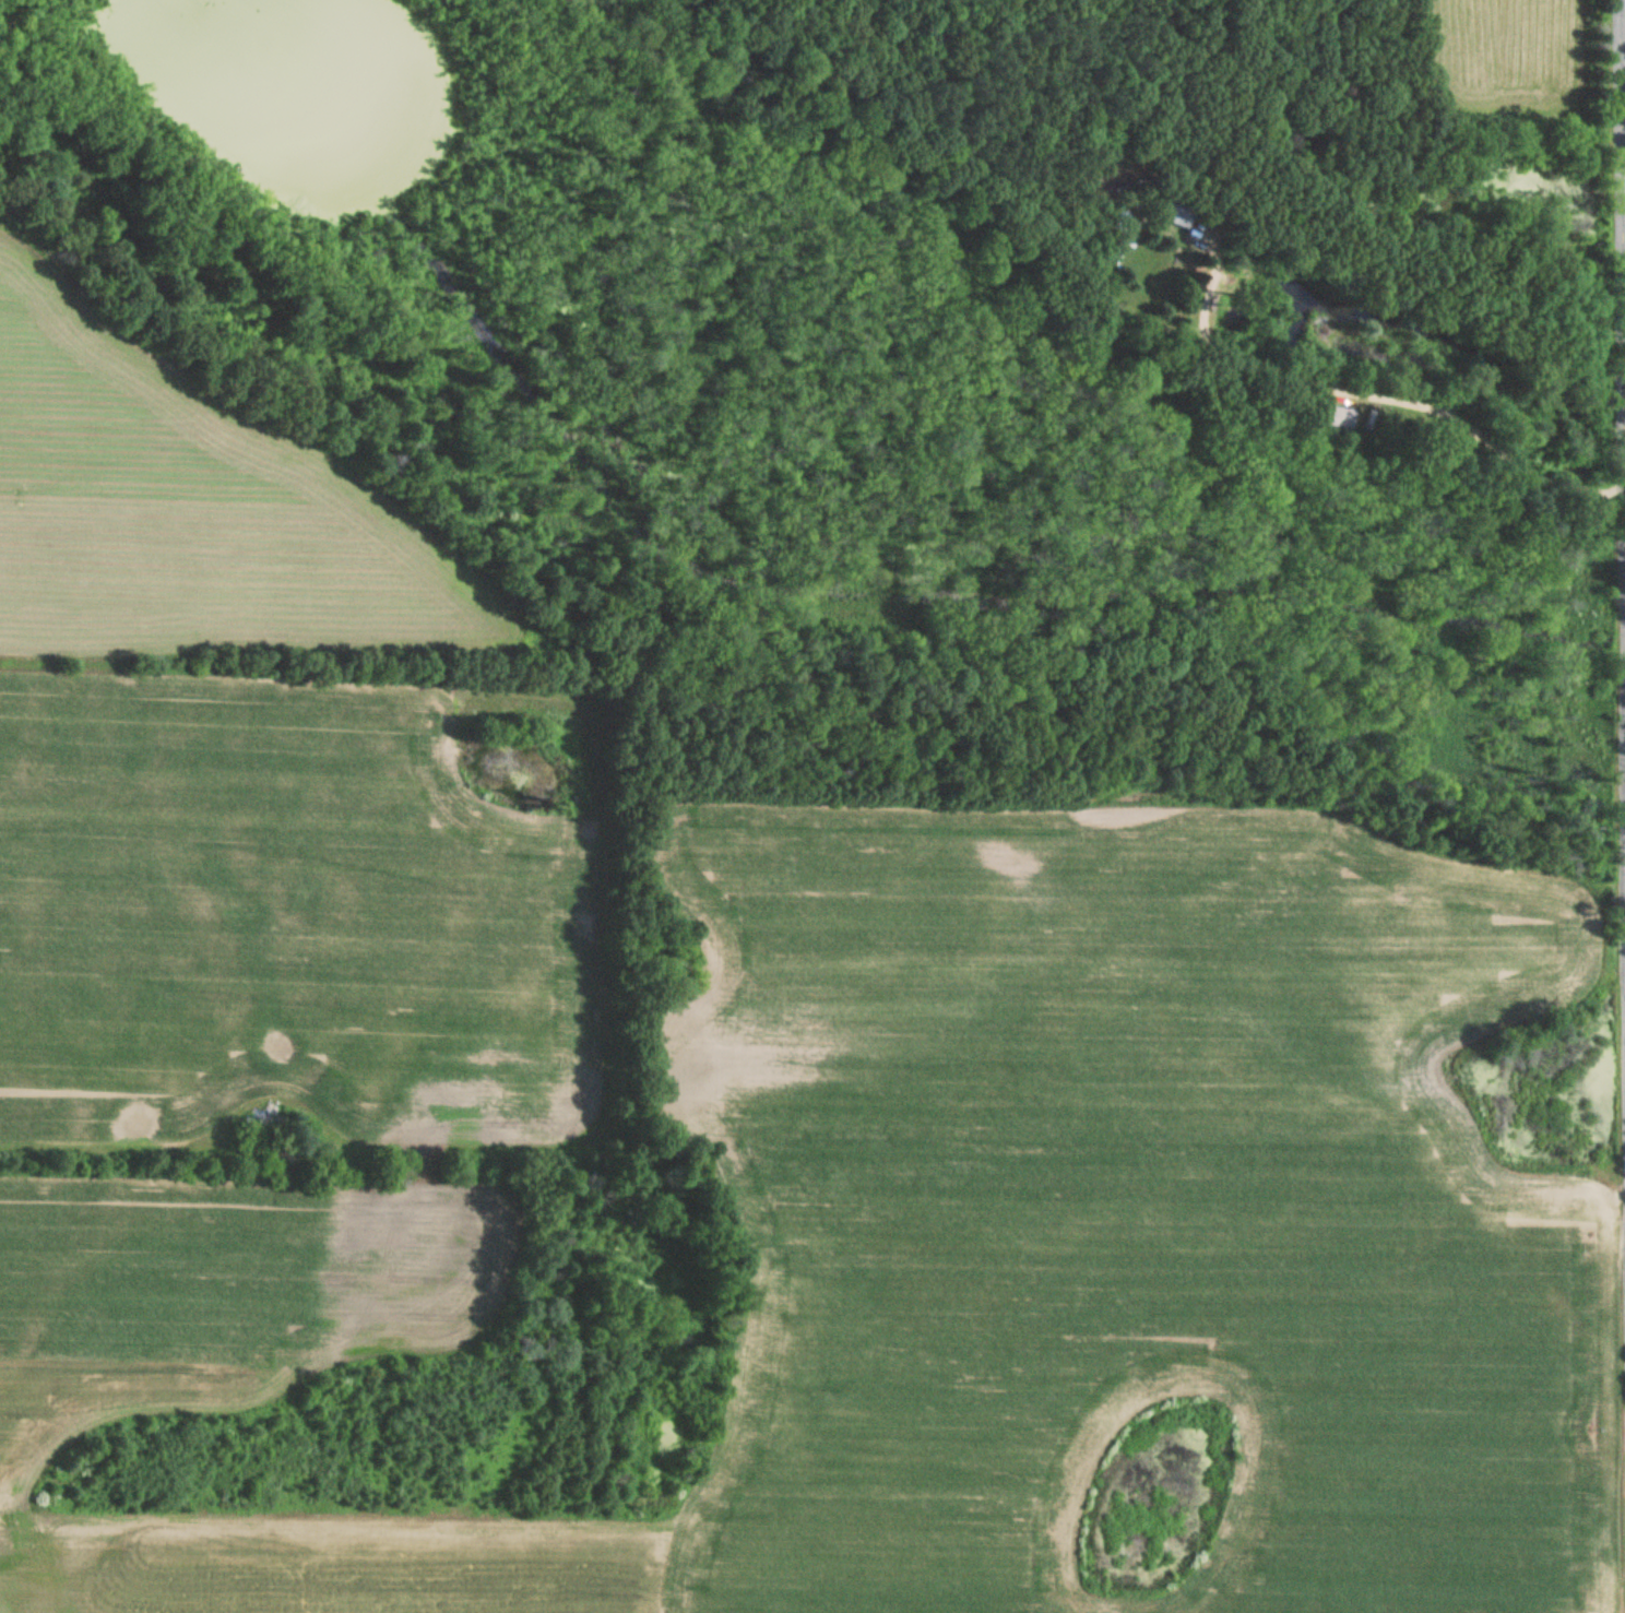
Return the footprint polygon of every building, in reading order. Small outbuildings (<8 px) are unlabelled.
[(1160,218),(1189,230),(1197,209),(1168,198),(1160,218)]
